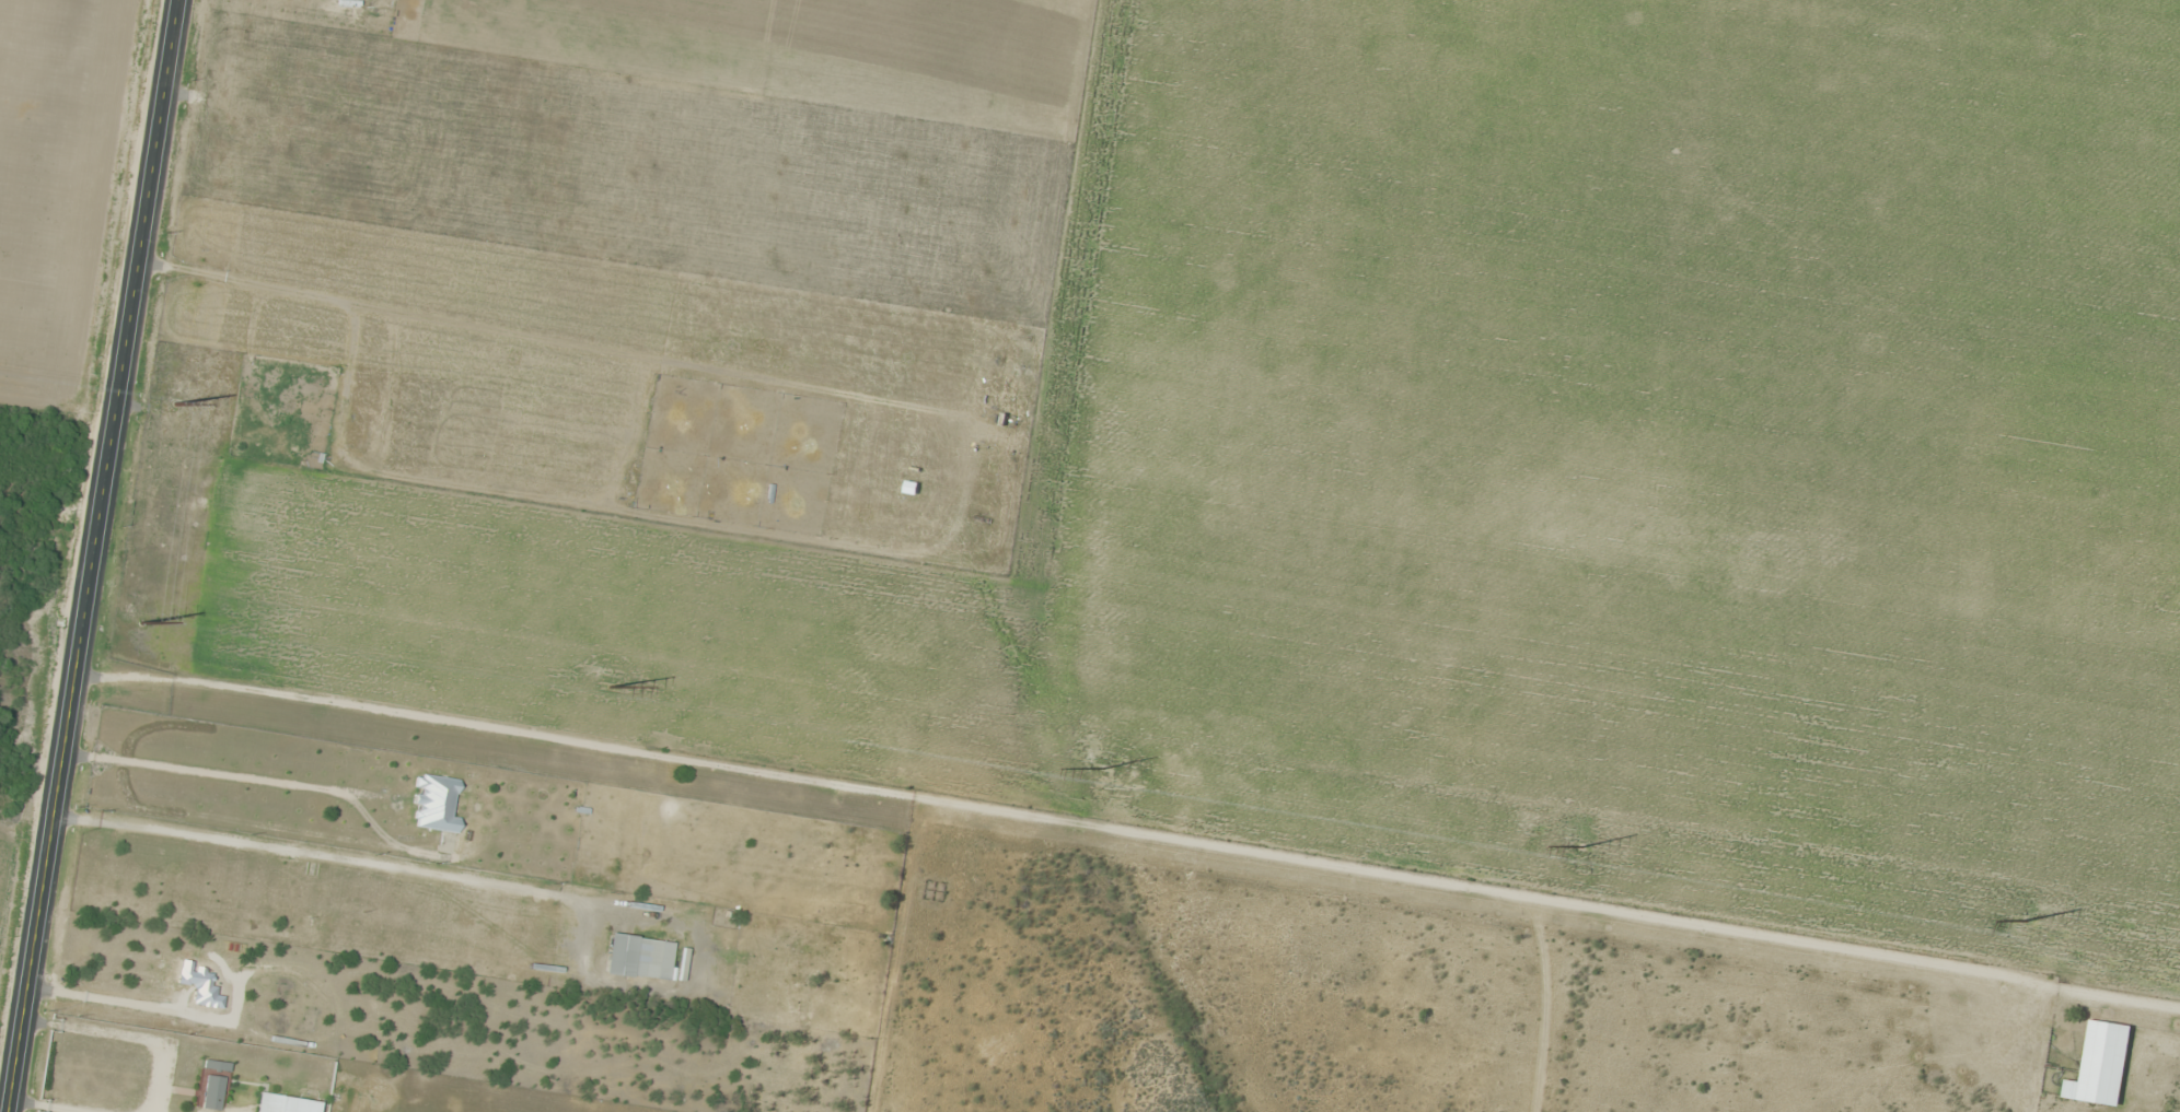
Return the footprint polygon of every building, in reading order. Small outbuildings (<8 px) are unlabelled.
[(413,826),(456,833),(457,823),(450,822),(457,781),(418,774),(413,804),(417,805),(413,826)] [(941,903),(945,884),(925,880),(921,899),(941,903)] [(672,941),(608,934),(604,973),(669,980),(672,941)] [(805,1001),(794,1000),(793,1010),(804,1012),(805,1001)] [(228,1072),(229,1063),(205,1060),(203,1069),(228,1072)] [(219,1111),(222,1077),(203,1075),(200,1109),(219,1111)] [(317,1101),(260,1093),(257,1111),(316,1111),(317,1101)]
